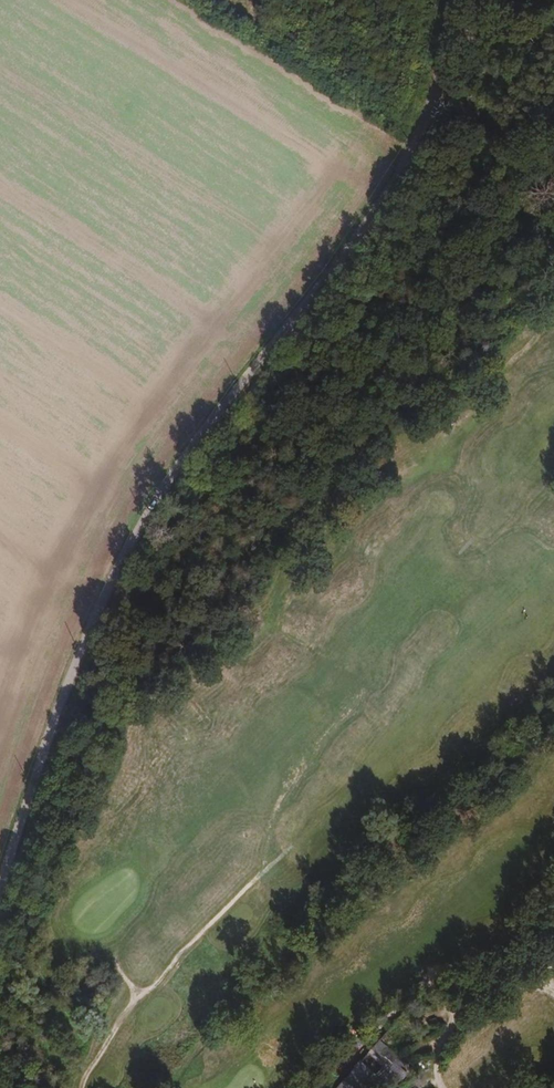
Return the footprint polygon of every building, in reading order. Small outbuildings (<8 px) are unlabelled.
[(373,1049),(384,1059),(391,1051),(380,1041),(373,1049)] [(388,1085),(362,1060),(335,1087),(386,1087),(388,1085)]
